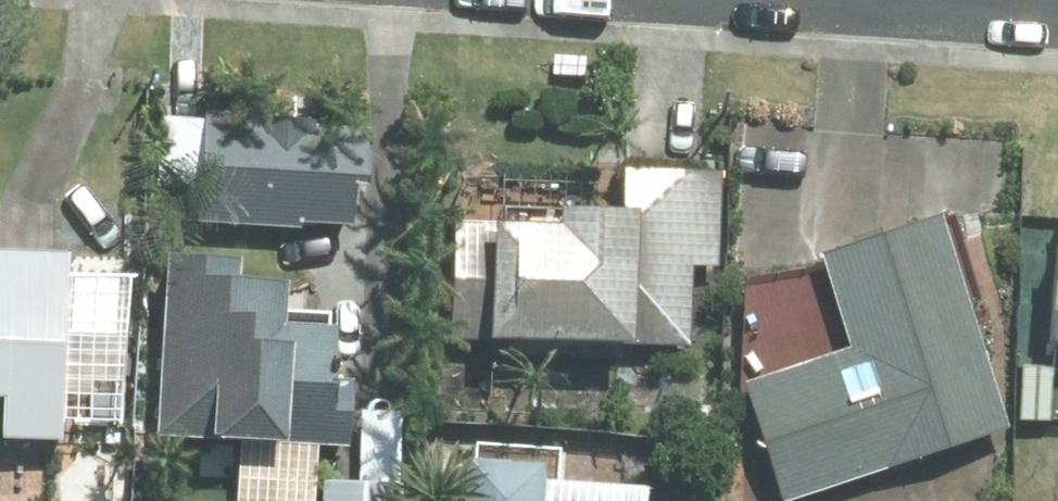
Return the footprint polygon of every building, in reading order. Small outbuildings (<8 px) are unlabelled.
[(531,228),(441,225),(437,336),(675,344),(678,266),(706,267),(709,177),(610,173),(609,209),(532,207),(531,228)] [(767,500),(778,500),(994,429),(921,213),(800,254),(832,351),(728,385),(767,500)] [(1032,241),(1024,344),(1057,347),(1057,222),(1049,221),(1047,242),(1032,241)] [(44,439),(50,258),(0,256),(0,437),(44,439)] [(216,259),(149,257),(143,438),(330,444),(333,330),(257,327),(259,285),(215,283),(216,259)] [(1044,367),(1007,366),(1005,424),(1042,425),(1044,367)] [(443,500),(512,500),(514,468),(446,464),(443,500)] [(311,482),(310,500),(389,500),(390,485),(311,482)]
